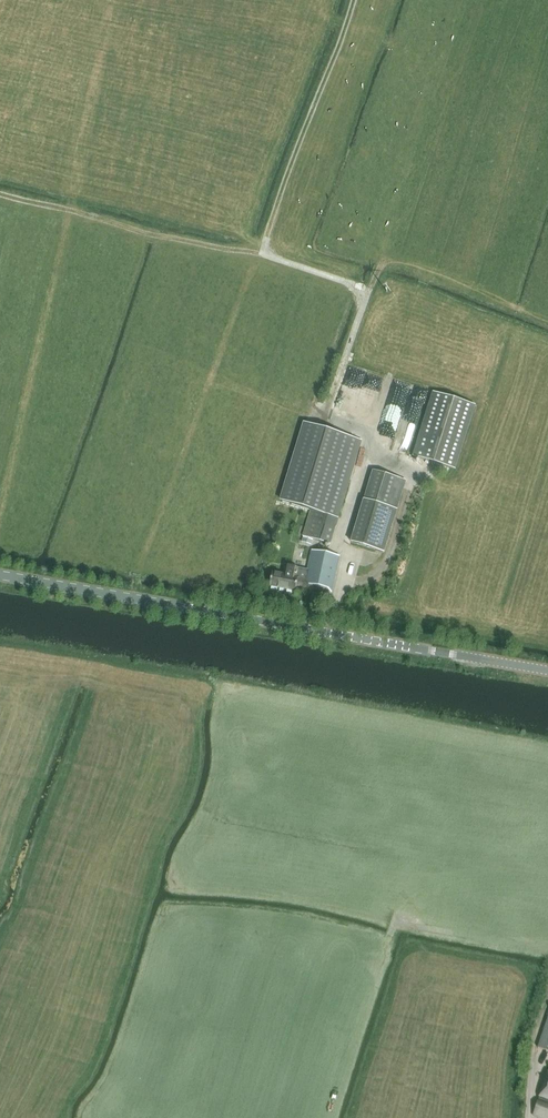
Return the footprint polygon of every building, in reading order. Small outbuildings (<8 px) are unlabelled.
[(433,392),(412,456),(444,466),(442,472),(448,474),(450,468),(456,470),(476,406),(433,392)] [(307,423),(283,501),(310,510),(302,536),(303,536),(301,544),(313,547),(315,540),(330,545),(362,440),(307,423)] [(364,500),(350,542),(385,553),(398,510),(364,500)] [(273,571),(270,585),(295,591),(297,585),(331,592),(339,556),(312,551),(309,565),(299,563),(297,568),(286,565),(285,574),(273,571)] [(538,1047),(547,1051),(547,1018),(538,1047)] [(539,1099),(540,1099),(534,1115),(543,1117),(547,1117),(547,1073),(539,1099)]
